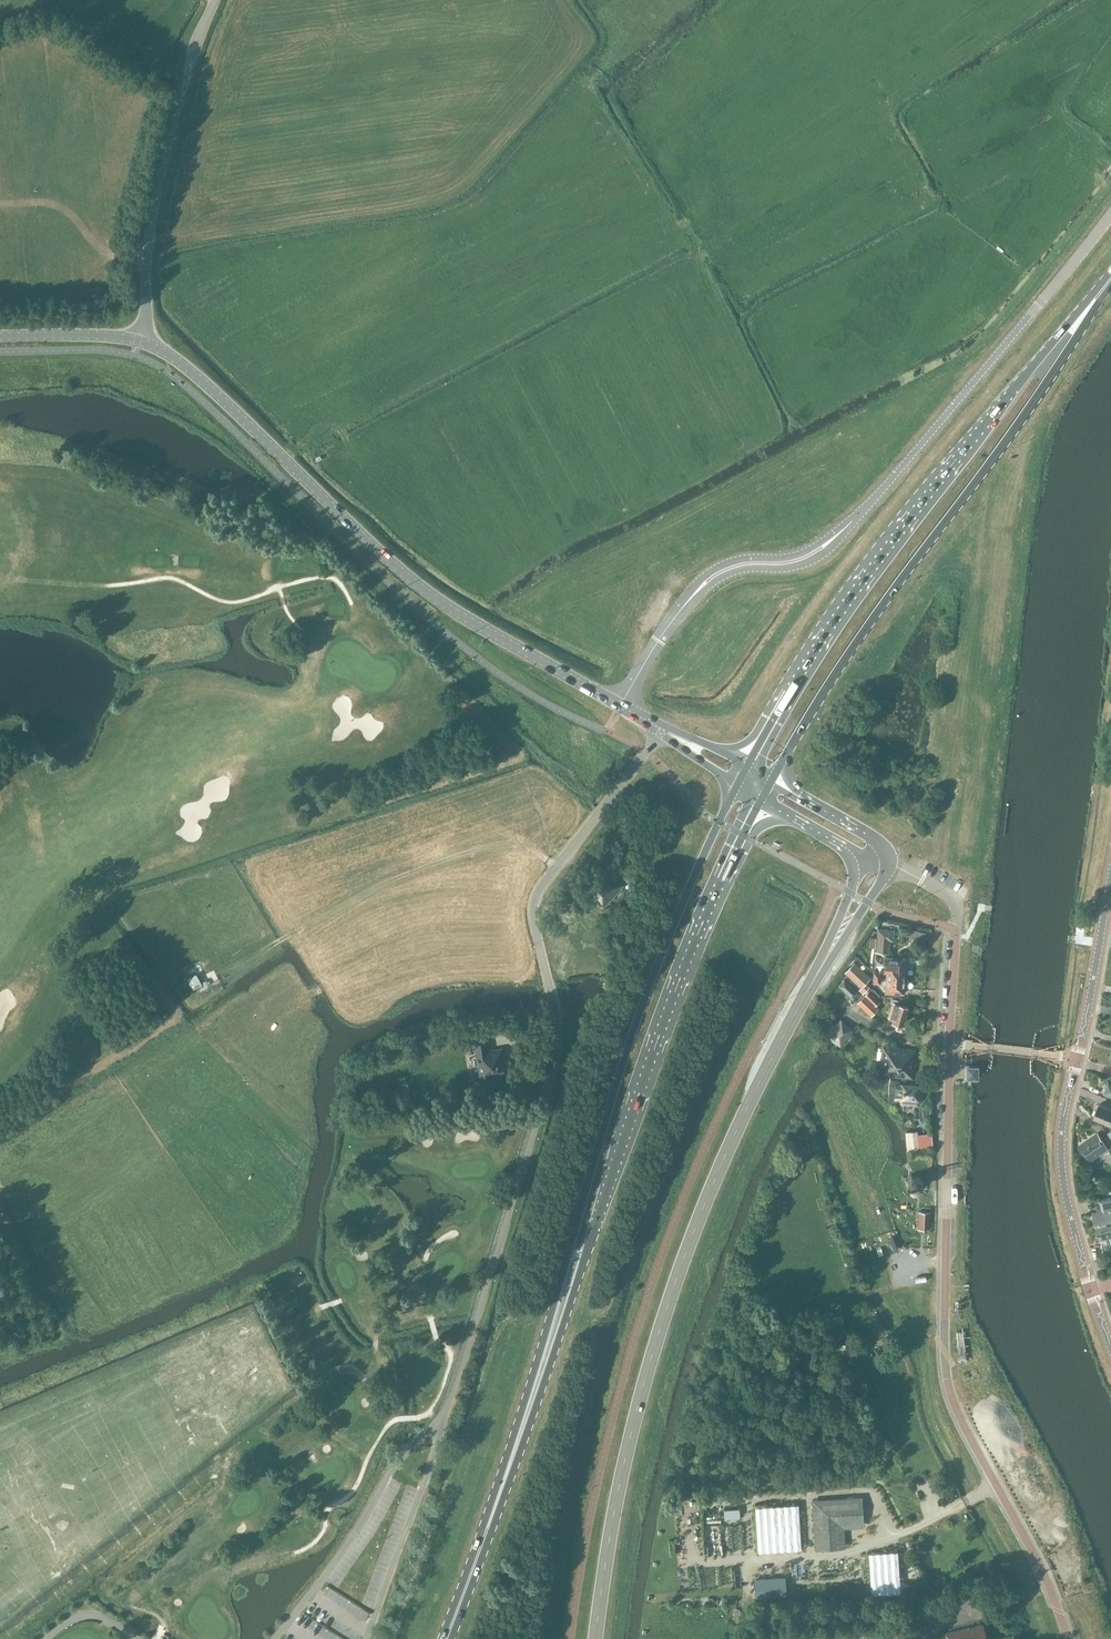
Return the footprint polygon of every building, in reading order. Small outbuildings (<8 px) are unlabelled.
[(587,893),(603,908),(625,884),(624,884),(628,880),(634,886),(644,875),(625,857),(615,869),(621,874),(618,878),(608,869),(607,870),(600,864),(581,885),(588,892),(587,893)] [(894,931),(878,929),(876,952),(886,953),(887,941),(893,941),(894,931)] [(887,973),(886,979),(905,980),(905,979),(906,979),(907,974),(905,973),(906,966),(904,966),(904,959),(885,957),(884,973),(887,973)] [(854,962),(845,972),(861,987),(870,978),(854,962)] [(905,980),(886,979),(885,992),(904,994),(905,980)] [(844,981),(839,985),(852,997),(856,992),(844,981)] [(868,991),(877,999),(880,996),(874,989),(871,988),(868,991)] [(868,991),(864,995),(870,1001),(875,1005),(879,1001),(877,999),(868,991)] [(864,995),(857,1003),(858,1003),(862,1007),(863,1008),(868,1013),(875,1005),(870,1001),(864,995)] [(892,1021),(902,1024),(907,1007),(898,1004),(899,1000),(892,999),(891,1002),(892,1003),(888,1016),(893,1017),(892,1021)] [(850,1030),(841,1023),(831,1036),(839,1043),(850,1030)] [(470,1035),(472,1048),(476,1047),(478,1054),(481,1054),(481,1056),(478,1056),(481,1076),(504,1073),(502,1059),(500,1060),(499,1052),(492,1053),(492,1051),(486,1052),(483,1032),(470,1035)] [(883,1048),(880,1075),(911,1078),(914,1051),(883,1048)] [(977,1068),(967,1068),(967,1078),(977,1078),(977,1068)] [(891,1077),(889,1102),(890,1102),(890,1096),(895,1096),(897,1096),(900,1097),(900,1104),(918,1105),(919,1098),(924,1098),(925,1085),(922,1085),(920,1085),(920,1080),(922,1080),(891,1077)] [(418,1103),(415,1081),(401,1083),(404,1105),(418,1103)] [(1110,1125),(1110,1109),(1099,1104),(1094,1117),(1110,1125)] [(1079,1146),(1089,1161),(1108,1149),(1097,1133),(1079,1146)] [(914,1149),(919,1149),(917,1135),(906,1137),(908,1150),(914,1149)] [(919,1175),(911,1174),(906,1179),(905,1186),(910,1192),(917,1192),(923,1188),(924,1180),(919,1175)] [(1100,1200),(1103,1210),(1093,1213),(1094,1220),(1093,1222),(1095,1223),(1096,1226),(1110,1222),(1110,1197),(1100,1200)] [(929,1229),(930,1212),(919,1211),(918,1229),(929,1229)] [(1096,1226),(1096,1228),(1095,1230),(1097,1232),(1099,1239),(1109,1236),(1110,1242),(1110,1222),(1096,1226)] [(861,1501),(816,1504),(819,1548),(841,1547),(840,1525),(862,1523),(861,1501)] [(798,1505),(769,1506),(772,1551),(801,1549),(798,1505)] [(897,1551),(868,1554),(871,1594),(900,1592),(897,1551)] [(784,1578),(755,1580),(756,1597),(785,1595),(784,1578)] [(982,1625),(945,1633),(946,1638),(986,1638),(982,1625)]
